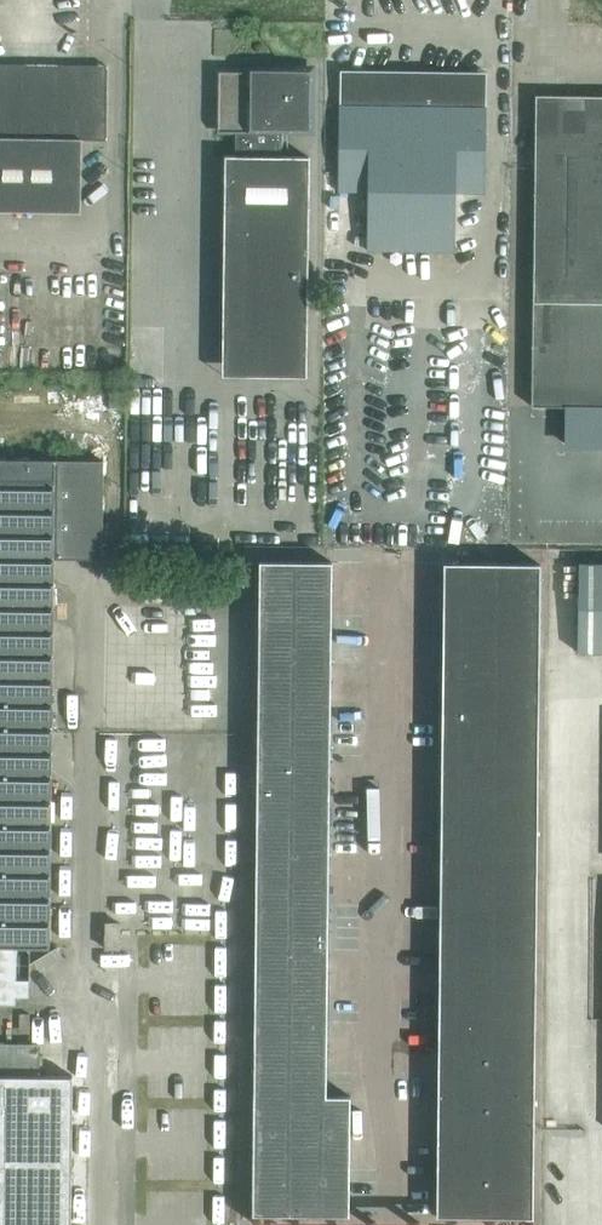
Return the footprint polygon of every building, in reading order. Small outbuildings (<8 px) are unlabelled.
[(82,65),(0,64),(0,211),(80,212),(81,139),(106,139),(107,65),(82,65)] [(224,155),(221,375),(306,376),(309,156),(280,156),(280,129),(309,129),(310,69),(264,69),(264,73),(221,73),(220,128),(234,129),(234,155),(224,155)] [(340,69),(339,103),(338,190),(368,190),(367,248),(454,249),(455,191),(484,192),(486,71),(340,69)] [(535,94),(531,405),(601,406),(601,95),(535,94)] [(53,560),(101,560),(102,462),(0,461),(0,1003),(16,1003),(16,996),(30,996),(30,979),(16,979),(16,947),(50,947),(53,560)] [(326,1096),(332,561),(259,560),(252,1216),(349,1217),(351,1097),(326,1096)] [(533,1219),(541,564),(444,563),(437,1218),(533,1219)] [(576,563),(575,651),(601,651),(601,563),(576,563)] [(73,1075),(38,1075),(39,1045),(0,1044),(0,1224),(71,1224),(73,1075)]
